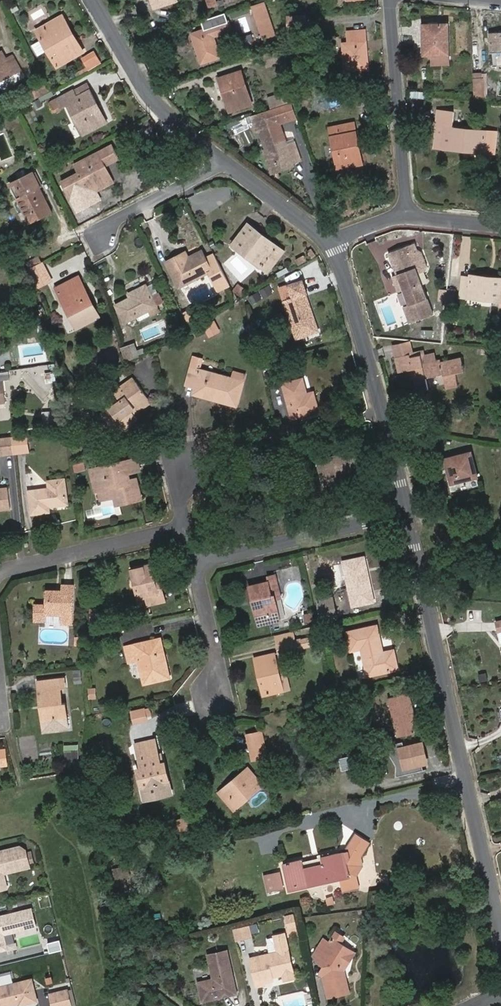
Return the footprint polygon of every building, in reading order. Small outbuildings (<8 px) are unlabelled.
[(275,34),(267,10),(256,14),(264,38),(275,34)] [(68,25),(62,14),(36,29),(58,65),(80,53),(65,27),(68,25)] [(231,29),(229,20),(192,33),(202,62),(221,56),(214,35),(231,29)] [(449,53),(448,23),(424,24),(425,54),(449,53)] [(80,53),(83,50),(68,25),(65,27),(80,53)] [(346,32),(346,42),(367,41),(366,30),(346,32)] [(490,32),(492,52),(500,51),(500,31),(490,32)] [(39,54),(47,49),(42,39),(34,43),(39,54)] [(369,68),(367,41),(346,42),(344,42),(346,69),(369,68)] [(2,51),(0,52),(0,80),(4,78),(7,84),(21,76),(17,70),(14,71),(7,59),(2,51)] [(102,61),(97,51),(85,58),(90,67),(102,61)] [(17,70),(20,68),(13,55),(7,59),(14,71),(17,70)] [(251,104),(241,71),(220,78),(232,110),(251,104)] [(474,96),(484,97),(483,78),(474,78),(474,96)] [(90,90),(86,83),(73,90),(76,97),(90,90)] [(76,97),(73,90),(58,98),(62,105),(67,102),(84,134),(102,124),(94,110),(99,107),(90,90),(76,97)] [(286,91),(269,96),(271,101),(288,95),(286,91)] [(288,95),(271,101),(274,108),(290,102),(288,95)] [(294,164),(301,161),(295,144),(288,146),(280,124),(295,118),(290,102),(274,108),(266,110),(267,113),(254,117),(258,131),(261,131),(268,150),(273,167),(293,161),(294,164)] [(102,124),(107,122),(99,107),(94,110),(102,124)] [(456,111),(440,110),(438,136),(444,136),(444,148),(465,149),(465,146),(485,147),(485,152),(496,152),(498,131),(455,127),(456,111)] [(358,143),(354,123),(331,127),(339,168),(358,164),(354,144),(358,143)] [(72,200),(112,179),(104,164),(118,157),(112,144),(108,146),(113,155),(96,164),(103,178),(71,196),(72,200)] [(84,168),(78,171),(63,180),(71,196),(103,178),(96,164),(113,155),(108,146),(80,161),(84,168)] [(264,151),(272,175),(295,168),(294,164),(293,161),(273,167),(268,150),(264,151)] [(80,161),(75,163),(78,171),(84,168),(80,161)] [(52,212),(39,188),(36,182),(39,180),(35,171),(10,184),(30,223),(52,212)] [(274,247),(254,232),(257,229),(249,223),(233,243),(262,265),(267,260),(274,265),(285,251),(276,244),(274,247)] [(257,229),(254,232),(274,247),(276,244),(257,229)] [(418,250),(415,242),(388,252),(396,274),(391,276),(397,292),(402,291),(408,305),(402,307),(408,323),(434,313),(417,266),(422,264),(423,263),(424,260),(422,252),(418,250)] [(188,257),(182,260),(180,254),(167,261),(181,286),(212,270),(201,250),(188,257)] [(188,257),(186,251),(180,254),(182,260),(188,257)] [(27,262),(30,268),(42,262),(39,256),(27,262)] [(269,271),(274,265),(267,260),(262,265),(269,271)] [(35,278),(48,271),(43,261),(42,262),(30,268),(35,278)] [(35,278),(39,285),(51,279),(48,271),(35,278)] [(470,277),(463,275),(461,296),(500,300),(500,305),(500,278),(470,275),(470,277)] [(97,311),(79,276),(56,288),(66,306),(71,304),(80,319),(97,311)] [(303,280),(290,284),(295,298),(284,302),(298,337),(308,334),(306,325),(316,322),(306,295),(308,294),(303,280)] [(146,285),(136,290),(137,294),(130,297),(116,304),(126,322),(157,305),(146,285)] [(262,298),(259,292),(249,297),(252,303),(262,298)] [(78,328),(100,316),(97,311),(80,319),(71,304),(66,306),(78,328)] [(198,321),(192,308),(184,312),(191,325),(198,321)] [(308,334),(319,330),(316,322),(306,325),(308,334)] [(407,341),(394,344),(396,356),(410,353),(407,341)] [(435,354),(425,355),(424,351),(410,353),(411,357),(421,354),(422,362),(436,360),(435,354)] [(410,353),(396,356),(396,357),(399,371),(413,368),(418,391),(428,389),(426,377),(443,374),(446,387),(458,384),(455,372),(464,370),(461,357),(440,361),(440,359),(436,360),(422,362),(421,354),(411,357),(410,353)] [(194,357),(192,366),(201,369),(204,359),(194,357)] [(237,406),(244,381),(201,369),(192,366),(187,384),(196,387),(218,393),(216,400),(237,406)] [(134,378),(114,392),(120,401),(103,414),(117,434),(138,418),(135,414),(131,409),(148,397),(134,378)] [(307,393),(303,378),(283,384),(293,418),(300,416),(299,412),(307,410),(308,414),(319,411),(315,397),(308,398),(307,393)] [(196,387),(194,394),(216,400),(218,393),(196,387)] [(135,414),(151,402),(148,397),(131,409),(135,414)] [(27,450),(24,434),(10,436),(12,452),(27,450)] [(10,436),(0,437),(0,453),(12,452),(10,436)] [(369,473),(364,449),(320,459),(325,483),(369,473)] [(477,476),(472,451),(445,457),(451,482),(477,476)] [(141,469),(138,458),(92,469),(97,490),(99,490),(114,486),(116,497),(117,504),(143,498),(138,478),(131,480),(129,472),(141,469)] [(64,479),(48,481),(49,488),(29,491),(32,514),(50,512),(49,506),(68,504),(64,479)] [(0,480),(0,510),(10,509),(5,480),(0,480)] [(99,490),(102,500),(116,497),(114,486),(99,490)] [(290,519),(299,517),(296,508),(288,510),(290,519)] [(363,572),(360,558),(344,562),(354,606),(375,601),(368,571),(363,572)] [(155,579),(151,564),(131,569),(139,598),(147,596),(149,604),(165,600),(161,583),(156,584),(155,579)] [(281,599),(277,580),(250,586),(253,601),(257,600),(261,617),(279,613),(276,600),(281,599)] [(62,591),(46,590),(46,605),(35,605),(34,622),(46,621),(46,615),(62,615),(62,625),(75,625),(75,584),(62,584),(62,591)] [(338,618),(334,598),(319,601),(323,621),(338,618)] [(253,601),(259,624),(280,620),(279,613),(261,617),(257,600),(253,601)] [(384,652),(378,626),(347,633),(352,650),(359,648),(360,646),(362,648),(369,675),(399,669),(396,655),(385,657),(384,652)] [(165,656),(161,639),(154,640),(158,657),(165,656)] [(303,648),(301,639),(278,644),(280,653),(303,648)] [(158,657),(154,640),(126,646),(129,661),(139,660),(145,684),(171,678),(165,656),(158,657)] [(396,655),(395,649),(384,652),(385,657),(396,655)] [(280,673),(275,653),(255,658),(264,696),(275,693),(274,689),(283,687),(280,673)] [(275,693),(291,690),(287,671),(280,673),(283,687),(274,689),(275,693)] [(66,688),(65,678),(41,681),(42,690),(39,690),(41,707),(45,706),(47,718),(43,719),(44,730),(69,728),(66,703),(64,703),(62,689),(66,688)] [(419,731),(410,693),(390,698),(399,736),(419,731)] [(135,721),(155,717),(152,705),(132,709),(135,721)] [(270,756),(265,736),(264,731),(251,735),(257,759),(270,756)] [(161,762),(156,739),(135,744),(142,769),(139,770),(143,784),(147,783),(151,798),(172,793),(165,761),(161,762)] [(66,761),(80,761),(80,743),(66,743),(66,761)] [(423,750),(422,743),(402,748),(406,768),(427,764),(425,757),(428,756),(427,749),(423,750)] [(231,790),(228,787),(222,792),(236,809),(263,785),(250,768),(242,775),(244,778),(231,790)] [(242,775),(228,787),(231,790),(244,778),(242,775)] [(146,799),(151,798),(147,783),(143,784),(146,799)] [(198,825),(196,817),(178,821),(180,829),(198,825)] [(371,844),(357,834),(350,845),(363,854),(371,844)] [(29,849),(24,845),(0,851),(0,888),(3,883),(2,879),(7,872),(33,865),(29,849)] [(303,862),(302,859),(284,863),(290,886),(305,882),(306,886),(322,882),(321,879),(341,874),(344,881),(358,878),(357,876),(364,868),(362,857),(363,854),(350,845),(348,847),(345,851),(340,853),(330,855),(330,852),(324,853),(325,857),(323,857),(324,863),(305,867),(303,862)] [(319,854),(319,858),(303,862),(305,867),(324,863),(323,857),(325,857),(324,853),(319,854)] [(131,878),(129,867),(114,871),(116,881),(126,879),(131,878)] [(7,872),(2,879),(3,883),(0,888),(0,889),(10,887),(7,872)] [(279,887),(276,874),(266,876),(269,889),(279,887)] [(345,888),(360,885),(358,878),(344,881),(345,888)] [(402,884),(401,878),(390,880),(392,887),(402,884)] [(118,891),(128,889),(126,879),(116,881),(118,891)] [(11,948),(7,933),(40,925),(35,907),(0,915),(0,950),(11,948)] [(235,938),(251,935),(248,924),(233,927),(235,938)] [(342,937),(336,932),(330,940),(338,944),(341,940),(342,937)] [(275,937),(279,953),(251,960),(257,986),(266,984),(265,982),(273,980),(272,976),(276,975),(276,976),(283,975),(283,977),(294,974),(285,935),(275,937)] [(330,940),(329,943),(323,939),(319,947),(325,951),(317,964),(323,968),(321,971),(329,977),(328,979),(324,980),(329,997),(350,992),(345,970),(345,969),(340,966),(352,948),(341,940),(338,944),(330,940)] [(313,955),(316,963),(317,964),(325,951),(319,947),(313,955)] [(345,970),(356,952),(352,948),(340,966),(345,969),(345,970)] [(209,954),(214,979),(212,983),(199,985),(202,1000),(236,993),(227,951),(209,954)] [(319,974),(324,976),(324,980),(328,979),(329,977),(321,971),(319,974)] [(22,1001),(22,1003),(39,999),(34,978),(2,985),(0,976),(0,1005),(22,1001)] [(53,993),(57,1005),(73,1005),(75,1005),(71,989),(53,993)]
